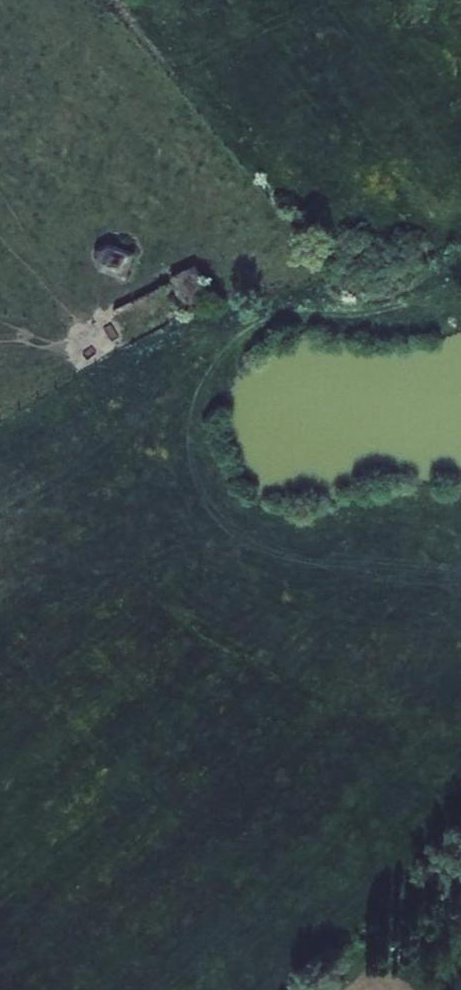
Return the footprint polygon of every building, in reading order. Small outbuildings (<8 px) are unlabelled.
[(126,274),(132,252),(103,244),(97,266),(126,274)] [(171,272),(180,302),(207,294),(198,264),(171,272)]
